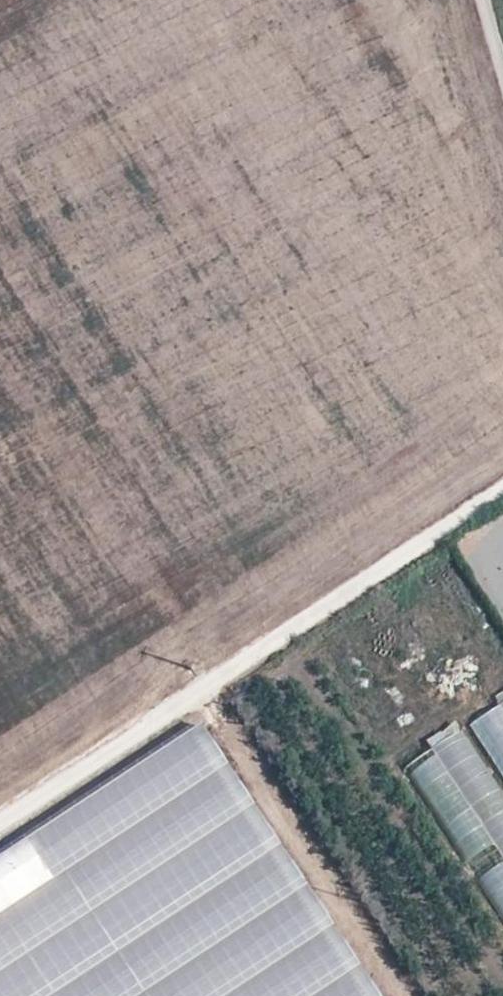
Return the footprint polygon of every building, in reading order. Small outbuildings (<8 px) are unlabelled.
[(480,709),(484,715),(476,720),(502,765),(502,695),(480,709)] [(502,908),(502,770),(470,713),(415,744),(418,750),(414,752),(502,908)] [(243,715),(0,849),(0,940),(48,944),(44,995),(64,995),(208,916),(294,991),(293,995),(399,995),(243,715)]
